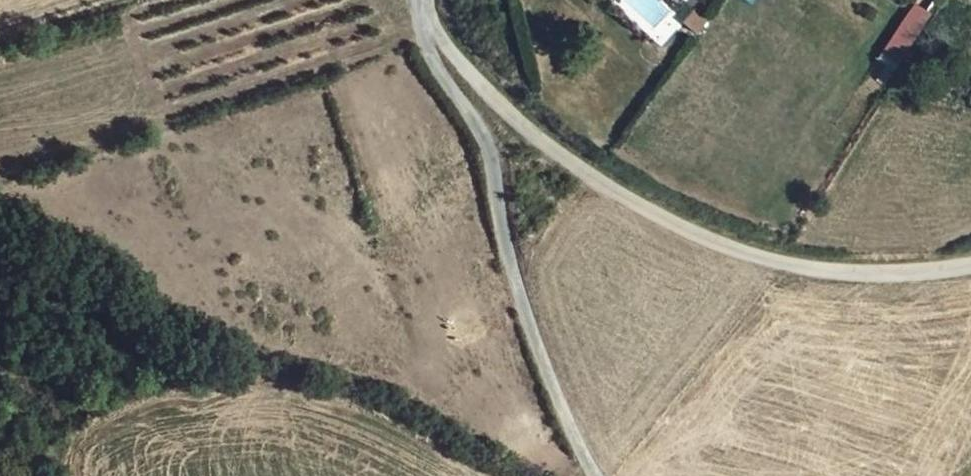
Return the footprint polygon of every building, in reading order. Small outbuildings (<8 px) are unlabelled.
[(876,60),(895,72),(931,13),(912,2),(876,60)] [(694,35),(708,22),(695,8),(682,21),(694,35)]
